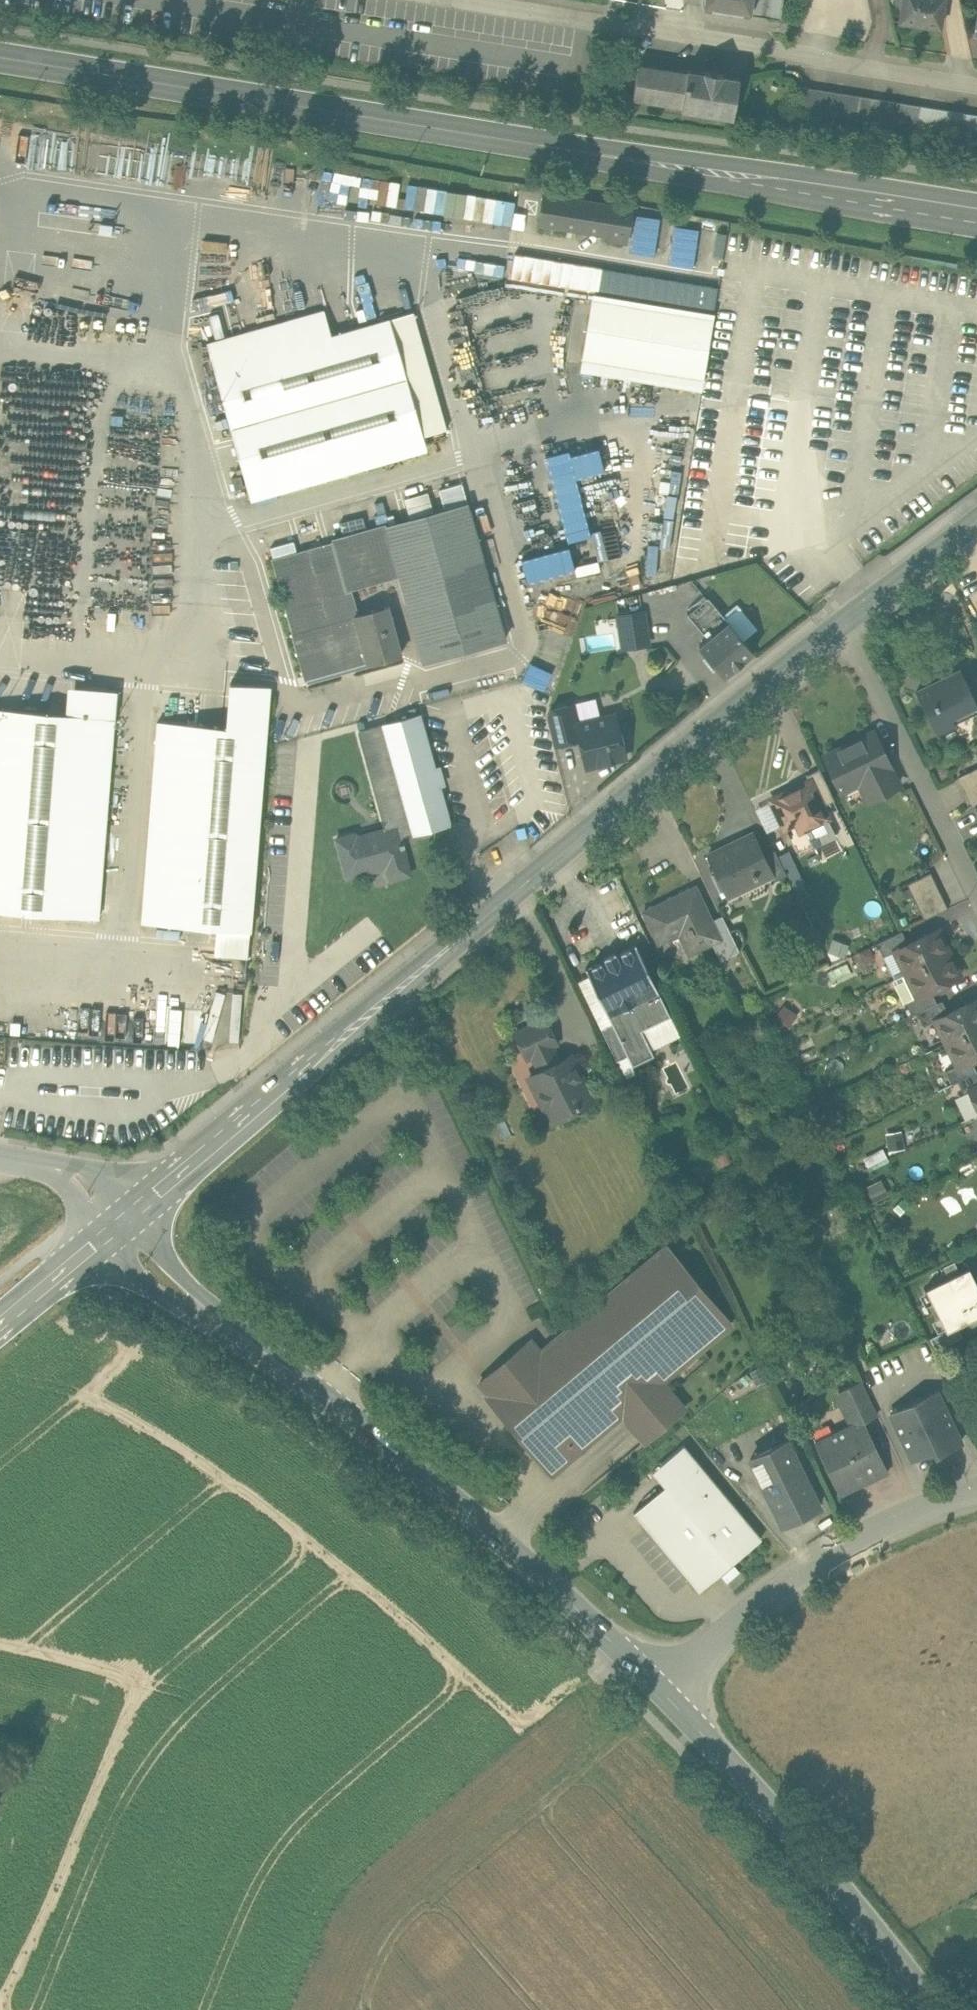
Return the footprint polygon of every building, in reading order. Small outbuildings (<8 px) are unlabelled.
[(704,6),(781,18),(783,0),(705,0),(704,6)] [(900,21),(941,27),(945,0),(903,0),(900,21)] [(723,73),(704,70),(704,72),(688,69),(687,72),(638,64),(633,98),(682,105),(681,108),(733,116),(740,77),(723,75),(723,73)] [(802,86),(798,109),(976,138),(976,114),(802,86)] [(404,207),(512,221),(515,197),(407,183),(404,207)] [(630,209),(545,195),(541,221),(626,235),(630,209)] [(629,250),(654,252),(658,215),(633,213),(629,250)] [(693,264),(696,226),(672,224),(669,262),(693,264)] [(713,318),(592,298),(582,357),(704,377),(713,318)] [(413,311),(332,334),(325,310),(208,343),(248,485),(447,428),(413,311)] [(349,587),(399,573),(423,661),(506,638),(469,504),(272,558),(293,633),(292,633),(305,681),(402,653),(389,606),(356,615),(349,587)] [(727,612),(718,601),(709,608),(723,625),(728,621),(732,618),(727,612)] [(732,618),(728,621),(744,640),(758,628),(737,604),(727,612),(732,618)] [(723,625),(709,608),(697,618),(711,635),(723,625)] [(642,613),(621,620),(625,645),(646,641),(642,613)] [(711,635),(699,645),(725,675),(754,651),(744,640),(728,621),(723,625),(711,635)] [(527,681),(548,689),(554,675),(533,666),(527,681)] [(921,695),(918,689),(917,690),(937,732),(955,723),(952,717),(976,705),(976,704),(960,669),(943,677),(945,683),(921,695)] [(170,924),(251,930),(270,686),(231,682),(228,726),(186,723),(159,721),(143,921),(170,923),(170,924)] [(99,917),(117,690),(70,686),(68,713),(6,708),(6,709),(0,709),(0,910),(72,915),(99,917)] [(573,704),(550,710),(547,716),(554,744),(580,738),(576,723),(578,722),(573,704)] [(578,722),(576,723),(580,738),(587,767),(626,757),(623,745),(626,739),(624,730),(618,726),(615,713),(578,722)] [(417,715),(359,731),(385,824),(384,824),(397,826),(401,836),(416,831),(416,832),(448,824),(437,786),(444,784),(439,766),(432,768),(417,715)] [(873,733),(827,755),(842,788),(860,780),(869,798),(897,784),(873,733)] [(834,799),(819,768),(806,775),(809,782),(821,806),(834,799)] [(959,776),(973,805),(976,802),(976,768),(959,776)] [(809,782),(772,800),(785,825),(800,817),(804,826),(826,816),(821,806),(809,782)] [(385,829),(356,837),(355,833),(336,838),(347,877),(386,866),(390,879),(404,876),(403,875),(411,873),(404,845),(407,844),(405,841),(403,842),(401,836),(397,826),(384,824),(385,829)] [(753,832),(707,854),(727,896),(772,874),(773,874),(764,854),(753,832)] [(778,855),(775,848),(764,854),(773,874),(772,874),(775,880),(787,874),(778,855)] [(778,855),(787,874),(794,888),(804,883),(788,850),(778,855)] [(931,872),(907,883),(925,919),(948,907),(931,872)] [(695,886),(643,911),(658,942),(688,927),(691,932),(692,931),(700,948),(712,942),(720,938),(712,920),(695,886)] [(739,950),(722,915),(712,920),(720,938),(712,942),(721,959),(739,950)] [(908,942),(895,949),(896,949),(907,972),(948,952),(937,929),(908,942)] [(902,930),(877,942),(883,956),(896,949),(895,949),(908,942),(902,930)] [(636,944),(586,968),(612,1022),(628,1055),(633,1065),(654,1055),(642,1029),(671,1015),(636,944)] [(948,952),(907,972),(909,976),(895,983),(903,999),(906,1000),(918,995),(931,989),(960,975),(948,952)] [(931,989),(918,995),(906,1000),(905,1001),(912,1014),(917,1012),(937,1002),(931,989)] [(936,1018),(936,1019),(947,1041),(976,1027),(976,998),(948,1012),(936,1018)] [(937,1002),(917,1012),(924,1025),(936,1019),(936,1018),(948,1012),(942,999),(937,1002)] [(544,1018),(515,1032),(528,1057),(533,1055),(552,1045),(557,1043),(544,1018)] [(628,1055),(612,1022),(601,1028),(617,1060),(628,1055)] [(947,1041),(958,1064),(959,1065),(971,1059),(976,1056),(976,1027),(947,1041)] [(560,1061),(552,1045),(533,1055),(541,1071),(530,1076),(552,1120),(593,1099),(571,1055),(560,1061)] [(946,1070),(952,1083),(958,1081),(976,1071),(971,1059),(959,1065),(958,1064),(946,1070)] [(958,1081),(964,1093),(969,1090),(969,1089),(976,1085),(976,1071),(958,1081)] [(969,1089),(969,1090),(976,1106),(976,1085),(969,1089)] [(902,1132),(886,1134),(889,1151),(905,1148),(902,1132)] [(667,1245),(487,1395),(552,1473),(623,1414),(646,1440),(685,1407),(663,1381),(732,1323),(667,1245)] [(920,1285),(941,1329),(976,1312),(976,1291),(964,1264),(920,1285)] [(862,1381),(842,1390),(839,1398),(852,1424),(863,1419),(863,1420),(877,1413),(862,1381)] [(937,1390),(890,1413),(912,1458),(935,1447),(937,1452),(961,1441),(937,1390)] [(852,1424),(816,1442),(840,1492),(887,1470),(863,1420),(863,1419),(852,1424)] [(819,1504),(787,1439),(751,1457),(782,1522),(819,1504)] [(762,1537),(684,1443),(661,1462),(674,1477),(634,1511),(699,1589),(762,1537)]
